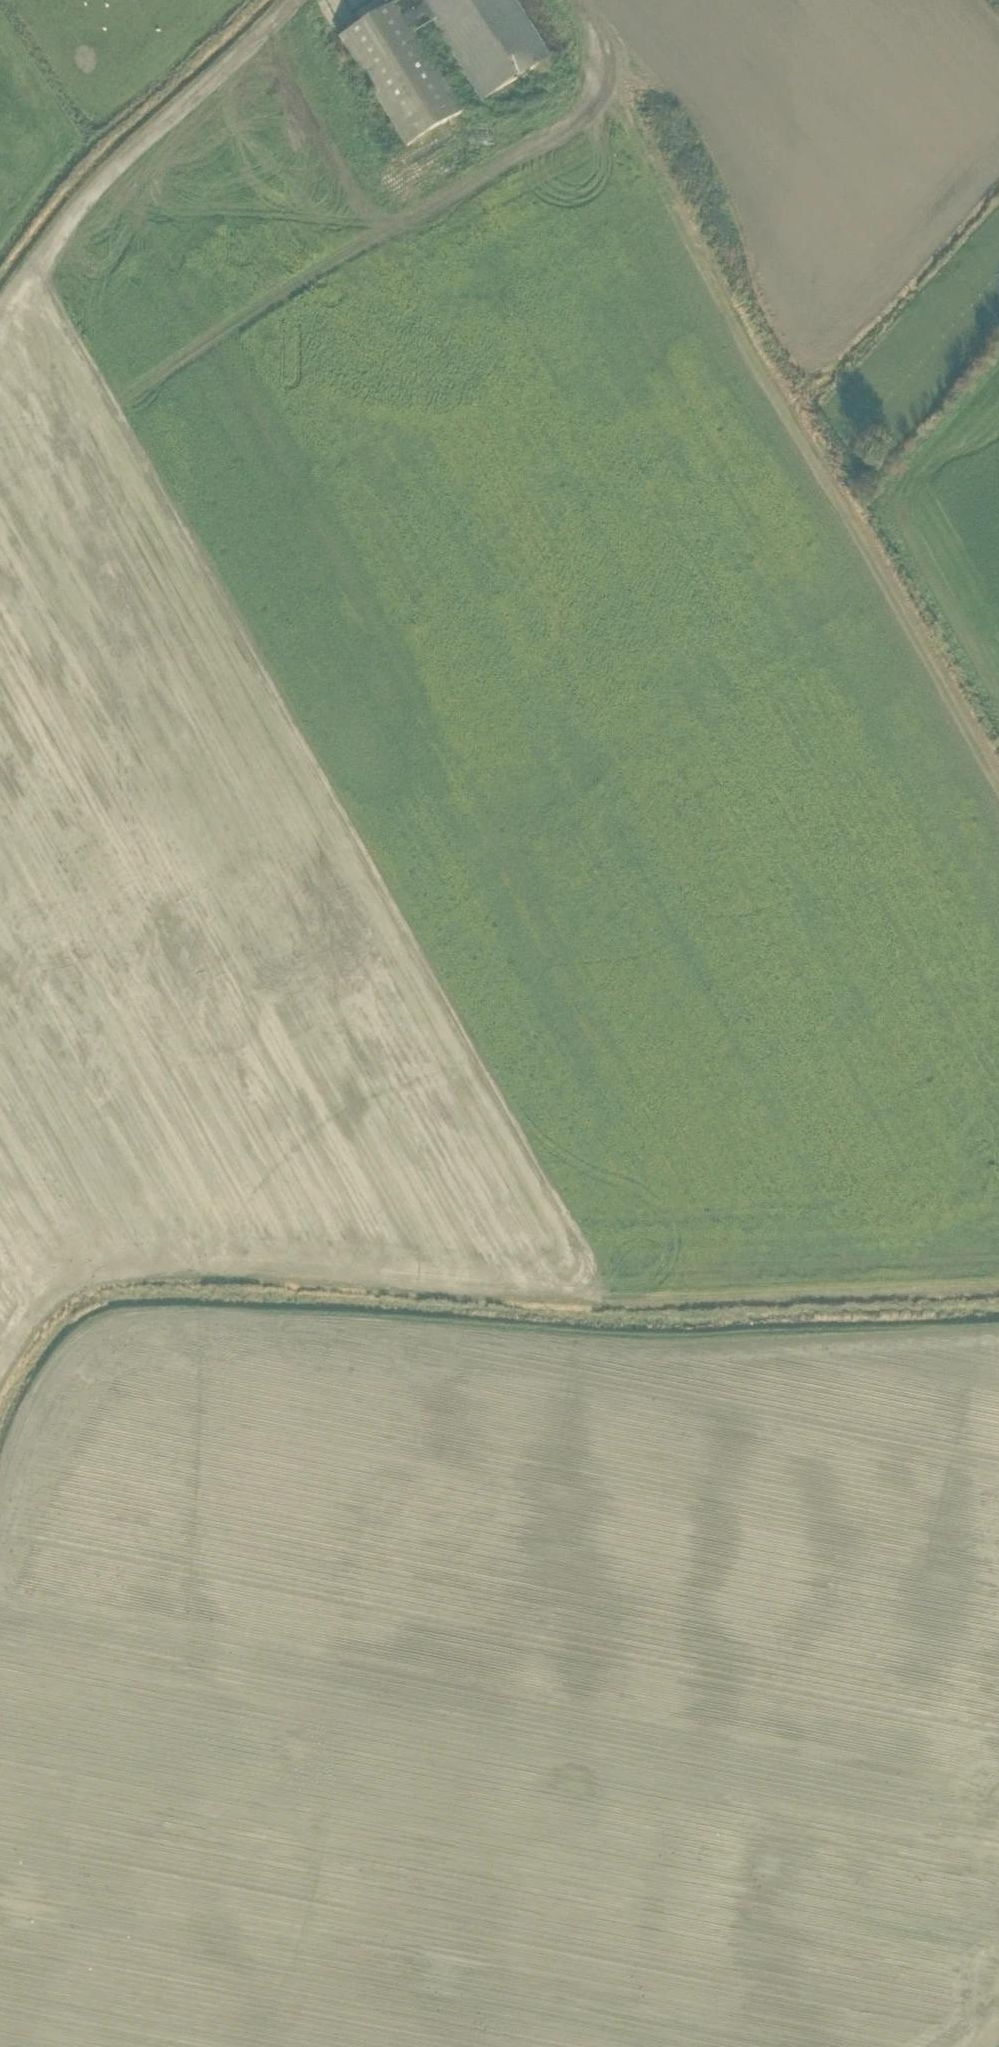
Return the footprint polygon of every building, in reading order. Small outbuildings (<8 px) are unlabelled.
[(350,56),(406,147),(463,112),(414,34),(433,22),(482,101),(550,59),(513,0),(403,0),(396,4),(340,39),(350,56)]
